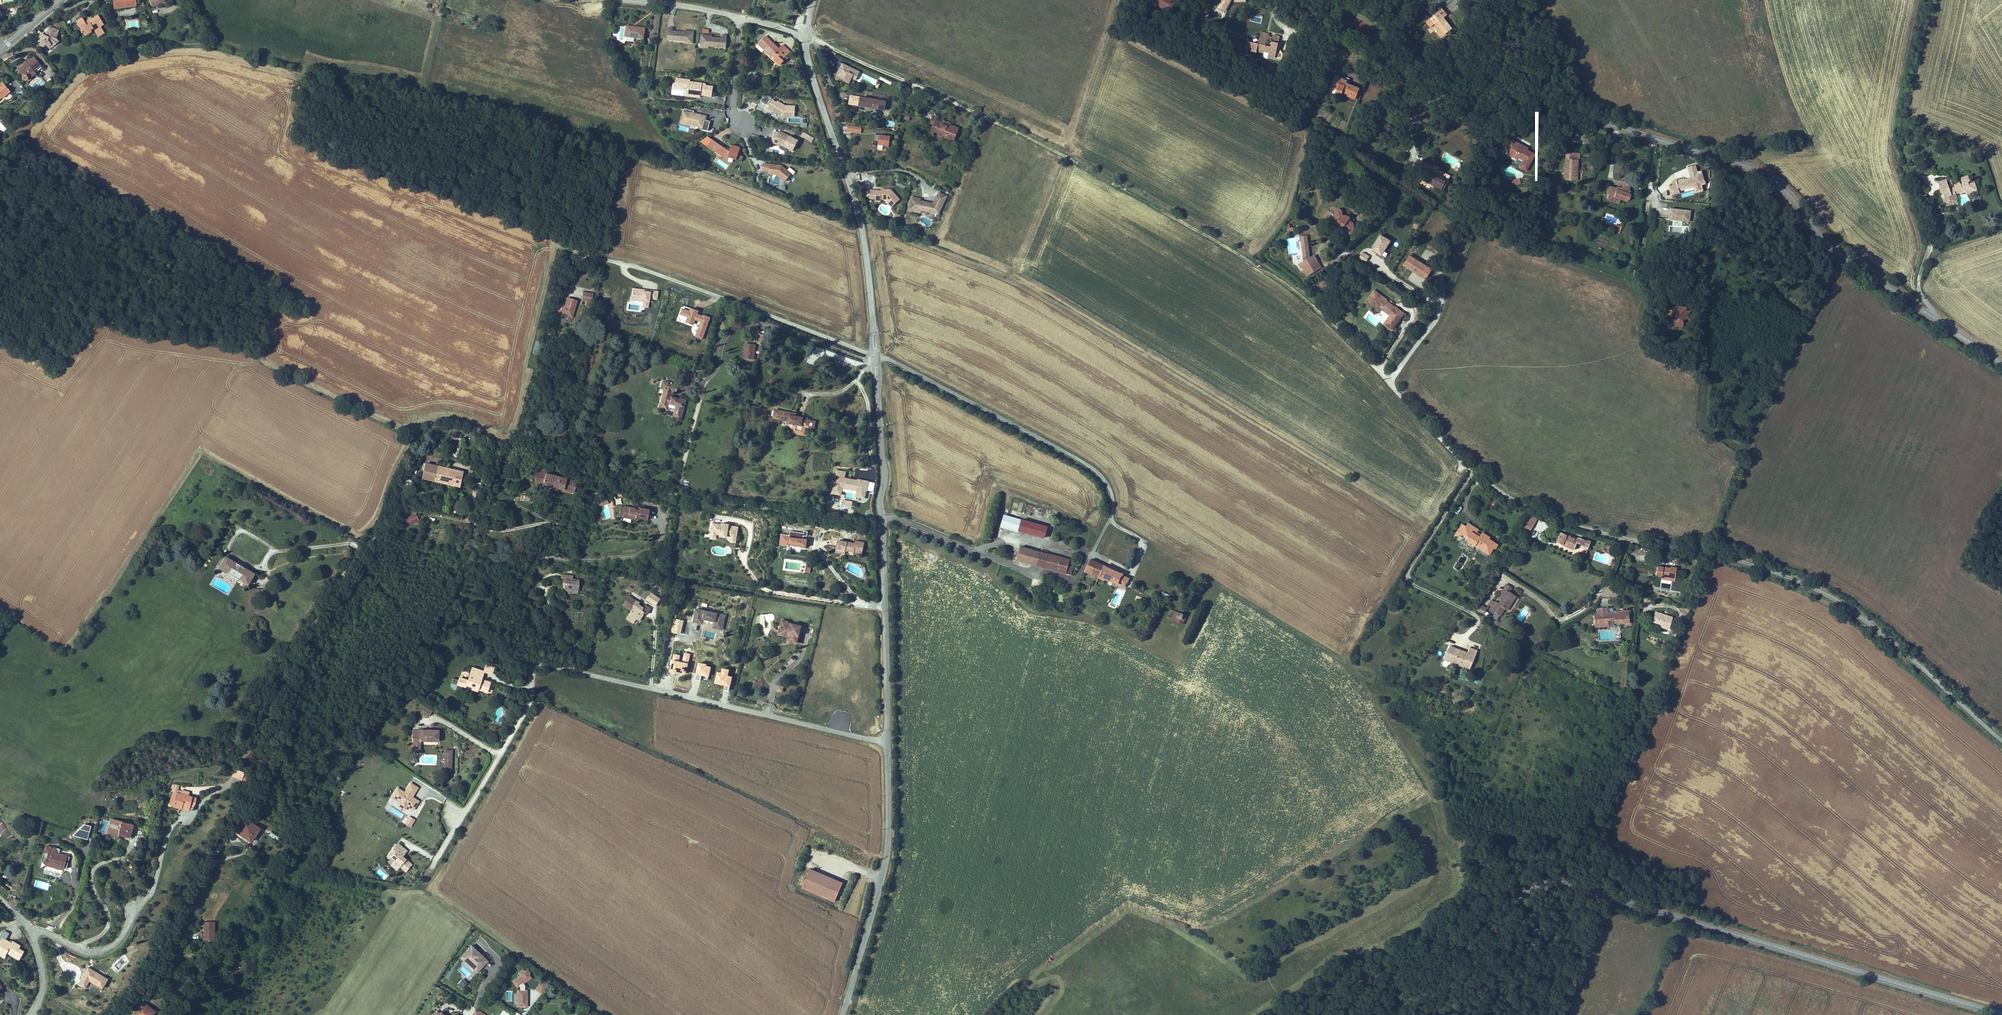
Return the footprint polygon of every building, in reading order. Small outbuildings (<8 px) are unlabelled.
[(1159,3),(1158,5),(1162,8),(1161,10),(1166,13),(1169,8),(1173,10),(1176,5),(1171,2),(1172,0),(1154,0),(1159,3)] [(1425,15),(1429,19),(1436,14),(1433,9),(1425,15)] [(1442,9),(1429,19),(1442,36),(1451,30),(1442,18),(1446,15),(1442,9)] [(82,33),(83,33),(84,32),(85,33),(90,30),(93,28),(92,26),(96,23),(99,28),(94,30),(98,37),(101,35),(100,34),(104,32),(100,26),(100,25),(103,23),(98,15),(92,19),(91,19),(92,20),(89,22),(88,20),(85,22),(82,17),(76,21),(81,29),(80,30),(82,33)] [(644,22),(626,21),(626,31),(627,32),(636,32),(643,33),(644,22)] [(671,26),(667,26),(666,38),(683,39),(683,41),(690,42),(690,38),(692,38),(692,30),(682,29),(682,31),(671,31),(671,26)] [(42,48),(43,47),(46,51),(50,48),(49,47),(52,45),(53,46),(58,41),(56,38),(58,30),(49,27),(48,30),(46,35),(45,37),(43,34),(42,34),(35,40),(42,48)] [(710,35),(700,34),(700,41),(701,41),(700,45),(707,46),(707,43),(725,45),(726,34),(721,33),(721,38),(710,37),(710,35)] [(1263,52),(1263,51),(1270,52),(1269,56),(1274,57),(1279,36),(1273,34),(1272,37),(1269,36),(1269,34),(1265,33),(1263,40),(1259,39),(1258,44),(1247,42),(1246,50),(1256,52),(1256,51),(1263,52)] [(781,47),(767,35),(760,44),(782,63),(785,59),(784,58),(791,49),(784,44),(781,47)] [(1277,50),(1275,57),(1281,59),(1283,52),(1277,50)] [(42,67),(33,57),(27,63),(25,64),(22,67),(24,70),(20,72),(23,75),(22,76),(22,77),(22,78),(22,79),(23,80),(24,81),(25,81),(26,80),(27,80),(29,78),(35,73),(33,71),(36,68),(38,71),(42,67)] [(859,71),(839,62),(837,66),(838,67),(836,73),(845,77),(844,78),(849,81),(851,78),(855,79),(859,71)] [(1355,99),(1359,88),(1346,83),(1347,81),(1336,76),(1332,87),(1337,90),(1336,94),(1342,96),(1343,94),(1355,99)] [(692,79),(679,77),(677,86),(685,87),(685,86),(691,87),(690,95),(702,96),(702,94),(713,96),(715,86),(704,85),(704,82),(692,81),(692,79)] [(2,97),(2,98),(10,92),(9,91),(10,90),(8,89),(3,83),(0,85),(0,98),(2,97)] [(888,102),(846,94),(844,103),(886,111),(888,102)] [(773,99),(767,95),(763,102),(769,106),(773,99)] [(778,103),(774,101),(769,109),(773,112),(774,111),(784,117),(796,118),(797,107),(787,107),(779,102),(778,103)] [(695,112),(686,110),(682,123),(703,128),(702,131),(708,132),(711,123),(706,122),(707,117),(695,114),(695,112)] [(945,124),(937,121),(935,125),(937,126),(934,133),(945,138),(945,140),(952,143),(951,144),(955,146),(961,131),(952,127),(945,124)] [(847,125),(846,132),(861,134),(862,127),(847,125)] [(784,134),(775,133),(773,144),(780,145),(793,152),(799,142),(784,134)] [(890,146),(891,135),(874,134),(873,146),(890,146)] [(731,152),(713,139),(708,145),(728,159),(732,154),(733,155),(732,158),(742,162),(744,157),(738,154),(741,147),(733,145),(731,152)] [(1503,153),(1522,162),(1519,168),(1526,171),(1535,155),(1527,151),(1528,149),(1510,140),(1503,153)] [(1572,153),(1566,153),(1565,180),(1576,181),(1577,159),(1572,159),(1572,153)] [(782,167),(770,165),(769,174),(778,176),(785,183),(792,176),(782,167)] [(1695,165),(1687,168),(1690,177),(1676,181),(1679,192),(1693,188),(1695,194),(1703,192),(1702,185),(1706,184),(1705,180),(1704,180),(1702,171),(1697,172),(1695,165)] [(1421,167),(1416,177),(1440,189),(1445,180),(1421,167)] [(1954,185),(1950,186),(1947,177),(1938,180),(1941,191),(1943,190),(1945,195),(1942,195),(1945,204),(1954,201),(1953,199),(1957,198),(1955,192),(1965,189),(1967,193),(1972,191),(1972,190),(1978,188),(1976,181),(1972,182),(1969,174),(1962,176),(1964,184),(1961,185),(1961,184),(1961,183),(1960,182),(1959,181),(1958,181),(1957,181),(1956,181),(1956,182),(1955,184),(1956,186),(1954,187),(1954,185)] [(1621,200),(1628,202),(1632,185),(1622,183),(1621,188),(1617,187),(1616,189),(1609,187),(1608,190),(1611,191),(1610,194),(1612,197),(1616,198),(1615,201),(1621,202),(1621,200)] [(1679,192),(1677,185),(1669,188),(1671,195),(1679,193),(1679,192)] [(882,197),(882,198),(888,198),(890,201),(889,202),(893,206),(901,198),(893,188),(891,188),(891,189),(888,189),(888,188),(883,188),(883,189),(872,189),(871,198),(878,198),(878,196),(882,197)] [(922,201),(922,199),(922,197),(914,196),(913,200),(912,199),(910,207),(913,208),(913,209),(923,211),(923,208),(924,207),(933,208),(933,210),(940,211),(946,198),(938,194),(936,199),(940,200),(939,201),(939,200),(938,202),(924,200),(924,202),(922,201)] [(1620,204),(1621,202),(1615,201),(1616,198),(1612,197),(1610,194),(1608,201),(1620,204)] [(1669,209),(1668,220),(1690,222),(1691,211),(1669,209)] [(1343,230),(1344,229),(1353,236),(1356,232),(1355,225),(1350,222),(1352,219),(1349,216),(1347,219),(1343,216),(1343,211),(1341,210),(1337,210),(1336,212),(1336,215),(1333,219),(1337,222),(1336,224),(1343,230)] [(1390,240),(1379,234),(1371,249),(1381,255),(1390,240)] [(1307,236),(1300,236),(1303,260),(1310,256),(1307,236)] [(1369,256),(1362,252),(1359,258),(1366,262),(1369,256)] [(1292,255),(1293,263),(1302,262),(1300,253),(1292,255)] [(1321,267),(1314,255),(1298,264),(1307,277),(1321,267)] [(1433,269),(1409,256),(1403,266),(1427,280),(1433,269)] [(657,299),(658,291),(632,288),(631,300),(642,302),(642,306),(649,307),(650,298),(657,299)] [(1374,289),(1365,301),(1372,306),(1375,302),(1381,306),(1380,306),(1391,313),(1388,318),(1396,323),(1405,314),(1396,306),(1386,299),(1383,297),(1384,296),(1374,289)] [(592,294),(583,291),(581,300),(590,302),(592,294)] [(558,301),(554,316),(562,318),(563,313),(568,314),(567,315),(572,317),(576,299),(567,297),(565,303),(558,301)] [(1375,302),(1372,306),(1376,311),(1380,306),(1381,306),(1375,302)] [(695,337),(703,340),(710,317),(699,313),(699,311),(683,305),(678,321),(694,326),(695,320),(700,322),(695,337)] [(1669,321),(1675,320),(1675,321),(1675,326),(1682,326),(1682,317),(1689,316),(1688,309),(1685,309),(1684,305),(1673,306),(1674,309),(1669,310),(1669,311),(1664,311),(1664,318),(1669,317),(1669,321)] [(1396,323),(1388,318),(1382,324),(1392,330),(1396,323)] [(762,345),(764,337),(757,336),(755,344),(762,345)] [(744,347),(744,363),(753,364),(754,348),(744,347)] [(676,384),(662,381),(660,387),(662,388),(658,406),(666,408),(668,403),(675,405),(672,417),(679,419),(684,399),(669,395),(671,390),(674,391),(676,384)] [(805,422),(807,416),(804,415),(800,414),(800,412),(792,411),(793,409),(774,405),(772,413),(785,416),(784,418),(790,420),(788,427),(801,430),(802,422),(805,422)] [(464,470),(427,461),(422,478),(460,487),(464,470)] [(847,472),(837,470),(832,494),(842,496),(843,489),(857,492),(856,498),(865,499),(867,492),(868,492),(870,481),(858,479),(858,480),(845,478),(847,472)] [(563,476),(547,472),(545,482),(561,486),(563,476)] [(580,481),(563,476),(561,486),(577,490),(578,488),(580,481)] [(638,507),(625,505),(625,507),(624,515),(624,517),(639,519),(639,517),(651,519),(652,508),(640,506),(640,509),(638,508),(638,507)] [(417,513),(402,520),(404,527),(419,520),(417,513)] [(1519,531),(1523,534),(1527,536),(1537,519),(1530,514),(1519,531)] [(1019,531),(1022,519),(1005,515),(1001,529),(1019,533),(1019,531)] [(1019,531),(1039,536),(1045,537),(1049,527),(1049,526),(1022,519),(1019,531)] [(725,522),(715,521),(713,535),(719,536),(720,532),(724,533),(731,534),(734,535),(739,535),(741,525),(732,523),(725,522)] [(1466,529),(1462,526),(1458,533),(1468,538),(1466,541),(1468,542),(1475,547),(1483,552),(1484,550),(1492,554),(1495,549),(1496,550),(1499,546),(1492,541),(1492,540),(1484,535),(1483,538),(1478,535),(1473,532),(1475,529),(1468,525),(1466,529)] [(789,536),(781,534),(779,545),(788,546),(788,544),(806,547),(807,539),(803,538),(803,536),(807,536),(807,532),(803,531),(803,534),(789,532),(789,536)] [(1576,539),(1560,532),(1556,542),(1569,548),(1570,549),(1573,550),(1576,544),(1582,546),(1581,548),(1586,550),(1590,541),(1584,539),(1583,539),(1577,537),(1576,539)] [(864,551),(866,541),(858,539),(858,542),(841,539),(839,547),(847,548),(864,551)] [(1475,547),(1468,542),(1465,547),(1472,552),(1475,547)] [(1033,552),(1022,549),(1019,561),(1039,567),(1042,554),(1033,552)] [(1042,554),(1039,567),(1072,575),(1076,563),(1049,556),(1050,552),(1043,551),(1042,554)] [(259,570),(229,552),(222,564),(252,581),(259,570)] [(1091,560),(1086,572),(1101,579),(1102,579),(1106,581),(1107,580),(1118,585),(1120,583),(1122,583),(1124,578),(1122,577),(1123,575),(1109,568),(1108,568),(1091,560)] [(1657,566),(1655,576),(1661,576),(1674,579),(1676,568),(1671,567),(1670,568),(1657,566)] [(567,586),(569,586),(570,578),(578,579),(579,576),(568,575),(567,586)] [(578,579),(570,578),(569,586),(569,589),(571,591),(573,591),(583,592),(585,580),(578,579)] [(1510,592),(1505,588),(1497,599),(1501,601),(1497,607),(1493,605),(1488,613),(1498,619),(1503,612),(1504,613),(1510,604),(1508,603),(1511,599),(1507,596),(1510,592)] [(667,599),(658,593),(654,600),(663,606),(667,599)] [(644,602),(637,598),(631,608),(634,610),(631,614),(635,617),(633,619),(639,623),(642,618),(644,620),(646,617),(644,615),(647,611),(649,612),(652,614),(656,608),(650,605),(648,608),(643,604),(644,602)] [(1510,604),(1504,613),(1505,613),(1514,600),(1511,599),(1508,603),(1510,604)] [(1476,610),(1483,615),(1487,608),(1480,604),(1476,610)] [(1607,615),(1607,613),(1606,607),(1598,607),(1599,614),(1602,614),(1602,615),(1607,615)] [(729,615),(700,609),(697,622),(705,624),(705,622),(706,619),(718,622),(718,624),(717,626),(727,628),(729,615)] [(1599,614),(1593,614),(1593,622),(1596,622),(1596,624),(1598,624),(1598,626),(1600,626),(1602,622),(1607,622),(1607,620),(1613,620),(1613,621),(1614,624),(1625,623),(1626,625),(1631,625),(1631,622),(1629,622),(1628,611),(1624,611),(1622,609),(1620,611),(1616,611),(1616,613),(1613,613),(1607,613),(1607,615),(1602,615),(1602,614),(1599,614)] [(1672,617),(1656,612),(1653,622),(1660,624),(1659,626),(1668,629),(1672,617)] [(1188,618),(1178,613),(1174,622),(1184,626),(1188,618)] [(784,633),(786,622),(785,622),(781,637),(791,639),(790,643),(800,645),(801,644),(794,642),(796,635),(793,634),(793,635),(784,633)] [(801,644),(805,628),(791,624),(791,623),(786,622),(784,633),(793,635),(793,634),(796,635),(794,642),(801,644)] [(1449,649),(1443,662),(1468,672),(1476,654),(1468,651),(1465,656),(1449,649)] [(471,674),(470,676),(464,674),(460,683),(471,689),(474,684),(480,686),(478,692),(482,694),(485,689),(488,690),(489,687),(496,690),(500,681),(493,678),(486,674),(489,668),(484,665),(480,673),(478,677),(473,675),(471,674)] [(489,668),(486,674),(493,678),(496,671),(489,668)] [(776,691),(782,693),(784,686),(777,685),(776,691)] [(437,708),(431,703),(426,710),(432,715),(437,708)] [(445,730),(421,729),(420,748),(427,748),(427,740),(445,741),(445,730)] [(459,749),(451,748),(451,768),(458,768),(459,749)] [(248,774),(234,769),(231,777),(245,782),(248,774)] [(397,788),(391,797),(399,802),(396,805),(405,811),(408,807),(414,811),(420,801),(413,797),(419,788),(410,783),(405,792),(397,788)] [(197,798),(189,796),(190,792),(181,790),(181,791),(178,790),(177,794),(175,799),(174,799),(173,800),(171,799),(169,805),(173,806),(172,807),(182,809),(183,806),(189,808),(189,810),(192,811),(194,805),(195,806),(197,798)] [(411,828),(415,820),(409,816),(405,824),(411,828)] [(260,829),(246,819),(237,834),(251,843),(260,829)] [(133,825),(111,820),(108,834),(118,837),(118,835),(130,838),(133,825)] [(87,840),(91,826),(84,824),(72,836),(87,840)] [(397,871),(400,868),(406,872),(412,865),(403,857),(408,851),(398,843),(385,857),(389,860),(390,858),(394,862),(391,866),(397,871)] [(63,871),(67,856),(55,853),(57,848),(46,845),(44,853),(47,854),(44,866),(63,871)] [(839,907),(847,888),(814,875),(807,894),(839,907)] [(214,941),(215,923),(207,922),(206,931),(203,931),(203,940),(214,941)] [(9,933),(5,931),(2,931),(0,935),(0,940),(2,938),(6,940),(9,933)] [(19,961),(24,952),(19,949),(21,946),(13,941),(11,943),(6,940),(2,938),(0,940),(0,941),(0,954),(5,957),(6,954),(19,961)] [(471,944),(459,957),(476,973),(488,961),(471,944)] [(108,979),(87,967),(77,985),(85,989),(89,982),(102,990),(108,979)] [(195,969),(191,974),(196,977),(200,971),(195,969)] [(524,989),(524,985),(523,982),(530,978),(528,975),(529,974),(526,970),(523,972),(522,970),(518,972),(520,976),(513,980),(516,986),(519,985),(519,986),(519,989),(517,989),(517,1006),(526,1006),(526,989),(524,989)] [(463,979),(458,984),(463,988),(468,983),(463,979)] [(541,994),(547,985),(541,981),(535,990),(541,994)] [(132,1014),(153,1014),(156,1012),(142,1002),(132,1014)]
